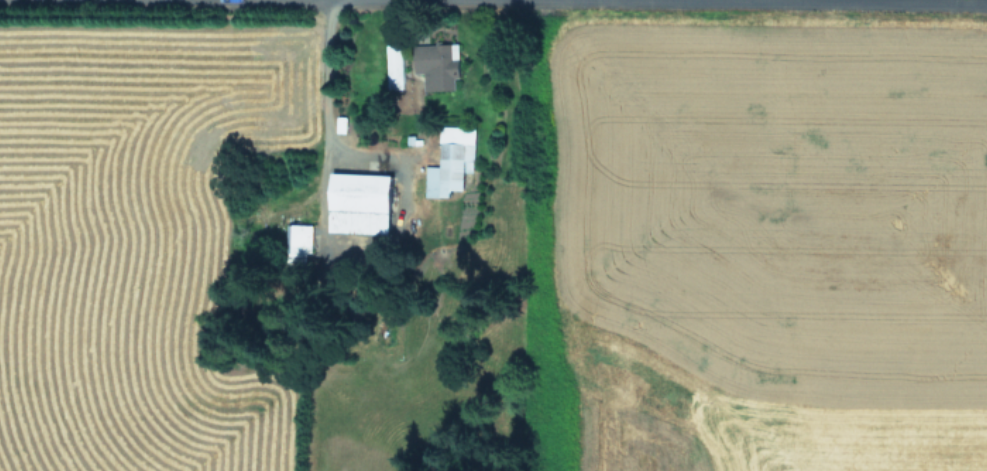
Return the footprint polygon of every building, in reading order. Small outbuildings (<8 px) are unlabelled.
[(409,44),(410,71),(421,71),(422,89),(455,88),(454,43),(409,44)] [(423,195),(446,195),(446,188),(460,188),(460,171),(471,171),(471,126),(437,126),(437,166),(423,166),(423,195)] [(385,232),(386,173),(325,172),(324,231),(385,232)] [(287,251),(309,251),(310,224),(288,223),(287,251)]
